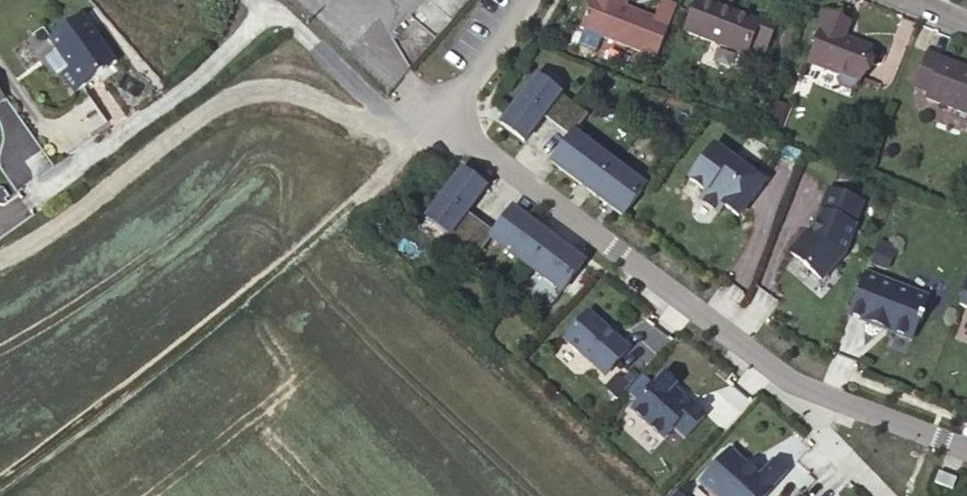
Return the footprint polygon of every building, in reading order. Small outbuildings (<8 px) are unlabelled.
[(675,7),(660,1),(653,20),(626,9),(615,4),(616,0),(591,0),(580,30),(655,59),(675,7)] [(626,9),(629,0),(616,0),(615,4),(626,9)] [(757,24),(698,1),(686,32),(745,55),(743,59),(761,66),(777,24),(760,18),(757,24)] [(850,24),(822,13),(811,41),(817,44),(810,63),(839,74),(838,78),(841,83),(850,87),(857,84),(871,48),(845,38),(850,24)] [(76,14),(43,38),(62,66),(55,71),(68,91),(109,61),(76,14)] [(928,54),(915,88),(927,94),(926,97),(966,114),(966,69),(928,54)] [(536,75),(500,123),(523,141),(542,116),(569,136),(550,162),(621,216),(644,187),(574,133),(587,115),(536,75)] [(735,221),(764,181),(711,144),(682,184),(735,221)] [(484,188),(460,169),(425,218),(476,257),(490,239),(560,293),(583,262),(511,208),(492,234),(465,213),(484,188)] [(842,255),(854,225),(852,224),(861,203),(827,189),(818,212),(820,213),(812,237),(809,235),(805,233),(788,252),(820,280),(842,255)] [(880,235),(873,253),(887,258),(894,240),(880,235)] [(867,262),(847,315),(863,321),(865,319),(889,328),(888,331),(910,340),(917,323),(920,323),(927,305),(924,304),(931,287),(867,262)] [(959,303),(966,306),(966,282),(959,303)] [(629,349),(588,311),(563,339),(604,376),(629,349)] [(676,385),(663,374),(631,409),(663,439),(673,428),(684,438),(706,414),(694,403),(690,407),(681,398),(672,390),(674,387),(676,385)] [(683,395),(674,387),(672,390),(681,398),(683,395)] [(720,495),(765,495),(786,473),(772,460),(762,472),(758,476),(751,469),(729,449),(702,479),(720,495)] [(755,466),(751,469),(758,476),(762,472),(755,466)] [(956,479),(938,472),(934,482),(951,489),(956,479)]
